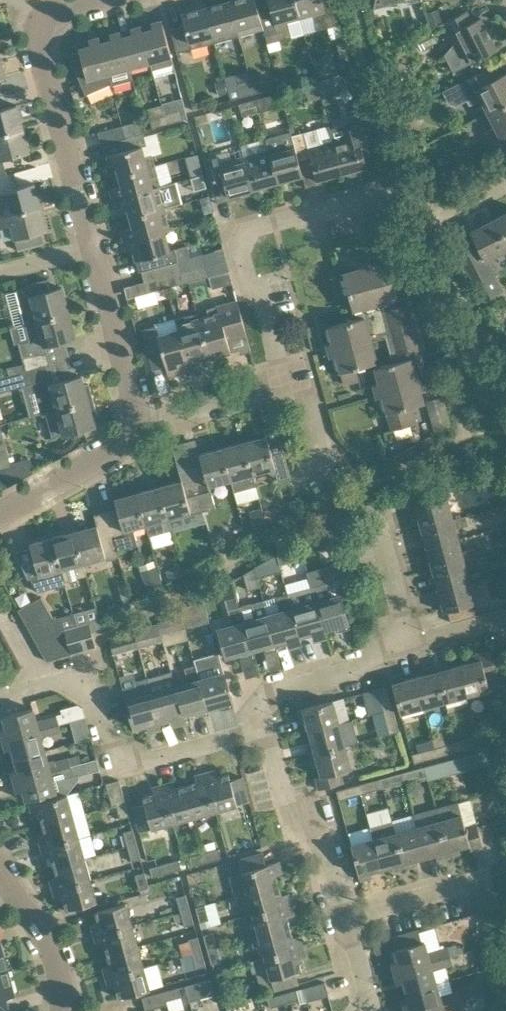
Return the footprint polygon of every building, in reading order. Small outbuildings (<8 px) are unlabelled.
[(215,42),(238,36),(229,0),(205,7),(215,42)] [(238,36),(263,29),(255,0),(230,0),(229,0),(238,36)] [(300,19),(295,0),(268,0),(271,8),(259,11),(266,36),(268,43),(291,36),(287,23),(300,19)] [(300,19),(313,16),(316,29),(341,23),(335,0),(295,0),(300,19)] [(215,42),(205,7),(181,13),(184,24),(171,28),(177,52),(215,42)] [(442,23),(439,9),(427,12),(430,26),(442,23)] [(453,71),(471,62),(497,49),(486,27),(482,29),(477,19),(472,21),(467,11),(444,22),(455,42),(445,54),(453,71)] [(140,26),(150,61),(154,77),(176,71),(162,20),(152,23),(153,29),(143,31),(141,26),(140,26)] [(120,31),(129,67),(150,61),(140,26),(131,28),(132,34),(122,37),(120,31)] [(422,41),(434,35),(431,29),(416,36),(416,37),(420,46),(422,50),(426,49),(422,41)] [(112,85),(133,79),(129,67),(120,31),(110,34),(111,40),(101,43),(99,37),(111,82),(112,85)] [(71,59),(86,94),(111,82),(99,37),(89,40),(91,45),(79,49),(81,56),(73,60),(72,59),(71,59)] [(338,43),(340,54),(339,54),(339,60),(337,63),(338,67),(342,70),(347,69),(351,66),(350,60),(347,42),(338,43)] [(317,79),(326,76),(326,75),(336,72),(330,52),(311,58),(317,79)] [(496,78),(490,66),(472,76),(460,82),(443,90),(448,102),(456,104),(469,98),(472,104),(482,99),(489,111),(489,112),(505,103),(505,73),(496,78)] [(282,90),(292,87),(288,75),(278,78),(280,85),(282,90)] [(252,84),(254,92),(268,88),(266,80),(252,84)] [(218,95),(228,92),(224,81),(215,84),(218,95)] [(238,97),(254,92),(252,84),(236,88),(238,97)] [(266,96),(255,99),(258,111),(258,112),(271,109),(269,102),(268,103),(266,96)] [(255,99),(239,103),(242,115),(258,111),(255,99)] [(489,112),(496,126),(486,131),(496,153),(505,148),(505,103),(489,112)] [(23,128),(17,104),(0,109),(0,134),(23,128)] [(167,124),(164,115),(161,104),(147,108),(153,128),(167,124)] [(167,124),(181,121),(178,111),(164,115),(167,124)] [(374,147),(368,123),(366,117),(342,123),(329,127),(342,173),(345,172),(346,178),(357,175),(355,169),(367,166),(363,150),(374,147)] [(102,144),(118,139),(140,135),(144,133),(146,128),(144,120),(122,125),(98,131),(102,144)] [(342,173),(329,127),(329,125),(316,128),(316,129),(305,132),(292,136),(294,143),(299,159),(310,156),(317,180),(342,173)] [(30,152),(23,128),(0,134),(0,176),(7,174),(3,159),(30,152)] [(265,138),(277,182),(303,175),(299,159),(294,143),(292,136),(291,131),(265,138)] [(142,146),(147,145),(144,133),(139,135),(118,139),(121,151),(107,154),(110,165),(111,165),(114,176),(155,164),(153,155),(145,157),(142,146)] [(414,150),(427,143),(423,135),(411,141),(414,150)] [(243,156),(252,189),(277,182),(265,138),(241,144),(242,146),(241,146),(243,156)] [(196,188),(209,185),(200,151),(187,155),(196,188)] [(217,156),(206,159),(207,164),(212,183),(224,180),(228,195),(239,192),(240,198),(252,194),(251,189),(252,189),(243,156),(219,162),(217,156)] [(151,177),(158,175),(155,164),(114,176),(117,187),(110,188),(113,198),(153,187),(151,177)] [(40,206),(34,182),(15,188),(2,191),(0,192),(0,217),(40,206)] [(127,205),(130,216),(164,207),(176,204),(170,183),(153,188),(153,187),(113,198),(115,208),(127,205)] [(47,230),(40,206),(0,217),(0,228),(11,225),(18,250),(44,243),(41,232),(47,230)] [(121,230),(124,240),(170,228),(164,207),(130,216),(133,227),(121,230)] [(494,219),(505,242),(505,213),(494,219)] [(504,250),(505,249),(505,242),(494,219),(471,231),(478,244),(459,254),(483,302),(505,289),(488,259),(504,250)] [(142,270),(178,261),(190,258),(187,245),(170,250),(165,231),(170,229),(170,228),(124,240),(127,250),(133,248),(136,260),(137,260),(140,271),(142,270)] [(358,262),(360,268),(344,272),(342,266),(329,270),(334,287),(346,283),(353,309),(356,308),(358,318),(373,314),(380,312),(386,336),(393,362),(421,354),(407,302),(400,304),(389,264),(395,263),(390,245),(373,249),(377,264),(373,265),(371,259),(358,262)] [(204,254),(190,258),(178,261),(181,272),(207,265),(204,254)] [(178,261),(142,270),(145,281),(181,272),(178,261)] [(207,265),(181,272),(184,282),(189,281),(204,277),(210,276),(207,265)] [(213,288),(231,283),(228,271),(210,276),(213,288)] [(181,272),(145,281),(148,292),(155,290),(167,287),(168,287),(184,282),(181,272)] [(191,287),(206,283),(204,277),(189,281),(191,287)] [(47,279),(48,279),(48,278),(27,284),(27,285),(28,284),(29,286),(16,289),(16,290),(17,290),(19,298),(24,317),(26,323),(69,312),(62,287),(50,290),(47,279)] [(157,300),(171,296),(168,287),(167,287),(155,290),(157,300)] [(237,300),(216,306),(206,309),(208,315),(199,318),(208,352),(219,349),(220,354),(231,352),(227,338),(246,333),(237,300)] [(26,323),(33,348),(56,342),(75,336),(69,312),(26,323)] [(208,352),(199,318),(197,312),(176,318),(178,324),(190,369),(200,366),(197,355),(207,352),(208,352)] [(356,367),(377,361),(371,340),(386,336),(380,312),(373,314),(358,318),(328,326),(333,342),(327,343),(330,356),(336,354),(344,384),(359,379),(356,367)] [(190,369),(178,324),(176,318),(175,318),(155,324),(155,325),(143,328),(151,359),(154,370),(166,366),(167,369),(169,375),(180,372),(190,369)] [(8,367),(10,374),(26,370),(45,365),(49,364),(45,350),(22,356),(24,363),(8,367)] [(429,382),(421,354),(393,362),(375,367),(380,382),(374,384),(377,397),(383,395),(392,429),(416,423),(411,406),(424,402),(419,385),(429,382)] [(49,379),(45,365),(26,370),(10,374),(8,375),(0,377),(0,392),(12,389),(26,385),(49,379)] [(39,387),(46,412),(93,399),(89,384),(84,385),(82,375),(62,380),(50,384),(39,387)] [(449,395),(461,392),(458,381),(446,384),(449,395)] [(436,432),(449,424),(442,396),(427,400),(436,432)] [(93,399),(46,412),(47,417),(52,436),(95,425),(92,415),(97,414),(93,399)] [(0,424),(0,469),(12,466),(0,424)] [(278,480),(291,477),(276,424),(264,428),(266,435),(245,441),(253,471),(265,468),(274,474),(276,474),(278,480)] [(256,483),(253,471),(245,441),(221,448),(230,478),(234,492),(257,485),(256,483)] [(230,478),(221,448),(200,454),(202,464),(190,467),(202,511),(215,507),(208,484),(230,478)] [(169,517),(191,511),(192,514),(202,511),(190,467),(179,470),(182,480),(160,486),(169,517)] [(149,535),(161,531),(172,528),(168,517),(169,517),(160,486),(137,492),(145,523),(149,535)] [(444,498),(442,491),(441,487),(416,493),(419,505),(415,506),(421,527),(453,519),(447,497),(444,498)] [(133,527),(145,523),(137,492),(115,498),(118,508),(107,511),(116,546),(117,550),(138,544),(133,527)] [(267,524),(274,522),(278,521),(274,507),(264,510),(267,524)] [(254,529),(266,526),(265,524),(263,514),(261,508),(250,511),(254,529)] [(97,525),(75,531),(84,562),(105,556),(106,559),(118,556),(117,550),(116,546),(107,511),(94,515),(97,525)] [(459,539),(456,528),(469,524),(466,515),(453,519),(421,527),(427,548),(459,539)] [(327,548),(337,546),(332,528),(323,531),(318,534),(322,549),(327,548)] [(53,537),(64,580),(87,574),(84,562),(75,531),(53,537)] [(66,584),(64,580),(53,537),(30,543),(31,547),(14,551),(28,578),(30,577),(33,582),(38,591),(66,584)] [(477,557),(474,548),(462,551),(459,539),(427,548),(433,569),(477,557)] [(293,568),(305,564),(299,544),(288,547),(293,568)] [(281,569),(277,555),(277,554),(265,561),(268,573),(281,569)] [(470,581),(467,569),(480,566),(477,557),(433,569),(438,590),(470,581)] [(332,564),(336,580),(348,577),(344,561),(332,564)] [(185,572),(182,568),(179,563),(165,571),(166,573),(170,581),(185,572)] [(147,590),(163,585),(161,580),(161,579),(160,578),(160,577),(159,572),(154,574),(153,574),(152,574),(151,574),(150,575),(149,576),(143,578),(147,590)] [(248,589),(260,586),(256,573),(244,576),(248,589)] [(350,628),(336,580),(312,586),(324,628),(337,625),(338,630),(337,631),(337,632),(350,628)] [(451,622),(475,615),(472,603),(476,602),(470,581),(438,590),(444,611),(448,610),(451,622)] [(124,605),(127,604),(130,603),(124,583),(117,585),(124,605)] [(326,635),(324,628),(312,586),(288,592),(300,635),(312,631),(314,637),(313,637),(313,638),(326,635)] [(300,635),(288,592),(277,596),(263,600),(268,615),(275,642),(288,638),(290,644),(289,644),(289,645),(302,642),(300,635)] [(41,596),(36,599),(18,609),(24,620),(47,607),(41,596)] [(203,597),(180,611),(181,616),(182,622),(184,628),(209,621),(203,597)] [(240,606),(238,600),(237,601),(236,597),(226,600),(233,625),(218,629),(226,657),(228,657),(227,655),(240,652),(241,657),(240,658),(240,659),(253,655),(251,648),(244,622),(240,606)] [(275,642),(268,615),(263,600),(240,606),(244,622),(251,648),(264,645),(265,651),(264,651),(265,652),(277,649),(275,642)] [(24,620),(31,631),(53,618),(53,617),(47,607),(24,620)] [(182,622),(181,616),(180,611),(162,621),(159,623),(160,626),(163,636),(170,635),(167,626),(182,622)] [(53,618),(31,631),(37,642),(53,633),(60,629),(53,618)] [(89,621),(77,625),(84,650),(96,646),(92,634),(92,631),(89,621)] [(73,626),(64,628),(71,653),(84,650),(77,625),(73,626)] [(139,646),(156,641),(151,625),(135,629),(136,633),(139,646)] [(53,633),(59,657),(71,653),(64,628),(60,629),(53,633)] [(59,657),(53,633),(37,642),(46,660),(59,657)] [(139,646),(136,633),(117,639),(121,650),(139,646)] [(459,664),(467,694),(490,688),(487,677),(498,674),(492,649),(468,656),(470,662),(459,664)] [(221,710),(234,706),(219,652),(194,659),(196,664),(208,706),(221,702),(222,708),(221,709),(221,710)] [(436,665),(445,700),(467,694),(459,664),(448,667),(447,662),(436,665)] [(176,686),(183,713),(196,709),(198,715),(197,715),(197,716),(210,713),(208,706),(196,664),(185,667),(189,682),(176,686)] [(415,676),(423,706),(445,700),(436,665),(424,668),(426,674),(415,676)] [(148,678),(159,719),(172,716),(174,722),(172,722),(173,723),(185,720),(183,713),(176,686),(172,671),(161,674),(148,678)] [(391,677),(396,696),(401,712),(423,706),(415,676),(404,679),(403,674),(391,677)] [(138,687),(124,691),(134,728),(135,728),(135,726),(148,723),(149,729),(148,729),(148,730),(161,726),(159,719),(148,678),(136,681),(138,687)] [(505,691),(505,686),(504,679),(493,682),(496,694),(505,691)] [(387,683),(378,685),(380,693),(389,691),(387,683)] [(384,711),(380,693),(378,685),(362,689),(369,714),(373,714),(384,711)] [(384,711),(393,708),(389,691),(380,693),(384,711)] [(339,723),(333,700),(297,710),(301,722),(307,720),(309,731),(339,723)] [(7,727),(1,728),(3,739),(59,723),(66,722),(64,714),(57,716),(37,721),(33,708),(4,716),(7,727)] [(388,727),(397,725),(393,708),(384,711),(388,727)] [(377,730),(388,727),(384,711),(373,714),(377,730)] [(312,742),(307,743),(310,754),(345,745),(358,741),(352,719),(351,720),(339,723),(309,731),(312,742)] [(61,731),(59,723),(3,739),(6,749),(12,747),(15,758),(45,750),(41,737),(61,731)] [(450,743),(446,744),(443,734),(432,737),(432,739),(434,747),(437,756),(453,752),(450,743)] [(465,749),(481,744),(479,735),(463,740),(465,749)] [(352,767),(345,745),(310,754),(313,766),(319,764),(321,775),(316,777),(319,789),(343,782),(340,770),(352,767)] [(419,761),(437,756),(434,747),(423,751),(417,752),(419,761)] [(69,757),(48,763),(45,750),(15,758),(18,768),(12,770),(15,780),(82,762),(80,754),(69,757)] [(465,769),(477,765),(474,753),(458,757),(424,766),(428,778),(428,779),(439,777),(437,772),(464,764),(465,769)] [(82,762),(15,780),(18,791),(24,789),(27,800),(56,792),(53,781),(78,774),(79,775),(100,769),(97,758),(82,762)] [(405,782),(419,778),(417,768),(402,772),(405,782)] [(205,772),(216,810),(249,800),(242,776),(231,779),(229,773),(218,776),(216,769),(205,772)] [(197,782),(186,785),(194,815),(216,810),(205,772),(195,775),(197,782)] [(390,786),(405,782),(402,772),(387,776),(390,786)] [(106,783),(111,802),(112,805),(116,804),(125,801),(119,779),(106,783)] [(361,793),(376,789),(374,780),(359,784),(361,793)] [(173,781),(163,783),(173,821),(194,815),(186,785),(175,788),(173,781)] [(145,803),(133,806),(140,830),(173,821),(163,783),(152,786),(154,793),(143,796),(145,803)] [(345,798),(361,793),(359,784),(343,789),(345,798)] [(39,813),(42,824),(74,815),(68,793),(29,804),(33,815),(39,813)] [(471,798),(459,802),(436,808),(449,855),(461,852),(459,846),(470,843),(471,849),(483,846),(471,798)] [(129,816),(125,801),(116,804),(120,818),(129,816)] [(414,813),(417,826),(425,856),(436,853),(438,858),(449,855),(436,808),(414,813)] [(38,836),(41,847),(80,836),(74,815),(42,824),(45,834),(38,836)] [(370,826),(373,838),(381,868),(392,865),(394,870),(405,867),(395,832),(392,820),(370,826)] [(395,832),(405,867),(416,864),(415,859),(425,856),(417,826),(395,832)] [(124,831),(128,846),(137,843),(133,829),(124,831)] [(51,855),(54,866),(85,857),(80,836),(41,847),(44,857),(51,855)] [(371,871),(381,868),(373,838),(351,844),(361,880),(372,876),(371,871)] [(137,843),(128,846),(132,860),(141,858),(137,843)] [(207,861),(222,857),(219,848),(217,849),(204,852),(207,861)] [(192,865),(207,861),(204,852),(190,856),(192,865)] [(279,860),(266,864),(263,852),(244,857),(238,859),(241,871),(247,892),(247,893),(279,884),(276,873),(283,871),(279,860)] [(85,857),(54,866),(57,877),(50,879),(53,889),(91,879),(85,857)] [(153,876),(181,869),(178,859),(170,862),(158,865),(150,867),(153,876)] [(148,886),(145,871),(136,874),(140,888),(148,886)] [(66,909),(85,904),(97,901),(91,879),(53,889),(56,900),(63,898),(66,909)] [(247,893),(253,914),(291,903),(288,893),(281,895),(279,884),(247,893)] [(181,911),(190,908),(186,894),(177,897),(181,911)] [(206,903),(205,898),(200,894),(193,896),(196,906),(206,903)] [(94,935),(133,924),(127,902),(95,911),(98,922),(91,924),(94,935)] [(259,935),(290,926),(287,916),(294,914),(291,903),(253,914),(259,935)] [(205,904),(196,907),(200,922),(209,919),(205,904)] [(194,923),(190,908),(181,911),(185,926),(194,923)] [(104,943),(107,954),(138,945),(133,924),(94,935),(97,945),(104,943)] [(265,956),(303,945),(300,935),(293,937),(290,926),(259,935),(265,956)] [(395,972),(451,956),(464,952),(462,945),(457,947),(456,944),(428,952),(424,940),(422,941),(419,929),(392,936),(398,959),(392,961),(395,972)] [(216,946),(214,935),(213,932),(211,933),(204,934),(208,949),(217,947),(216,946)] [(188,939),(192,953),(202,951),(198,936),(188,939)] [(106,977),(144,966),(138,945),(107,954),(110,964),(103,966),(106,977)] [(274,989),(280,988),(299,983),(296,971),(302,969),(299,958),(306,956),(303,945),(265,956),(265,957),(249,961),(252,973),(268,968),(274,989)] [(220,962),(217,947),(208,949),(212,964),(220,962)] [(197,968),(206,965),(202,951),(192,953),(192,954),(197,968)] [(436,982),(432,969),(453,963),(451,956),(395,972),(398,982),(404,980),(407,991),(436,982)] [(144,966),(106,977),(109,988),(116,986),(119,997),(133,993),(164,985),(158,963),(144,966)] [(5,996),(15,994),(7,968),(0,970),(0,1010),(9,1010),(5,996)] [(215,994),(211,980),(211,978),(185,985),(188,996),(189,996),(190,1001),(215,994)] [(325,982),(303,987),(303,988),(306,997),(307,1001),(329,995),(325,982)] [(440,996),(436,982),(407,991),(410,1001),(404,1003),(406,1010),(414,1010),(462,998),(486,991),(484,984),(473,987),(461,990),(460,990),(440,996)] [(179,987),(164,991),(167,1000),(181,996),(179,987)] [(285,1003),(300,999),(297,989),(282,993),(285,1003)] [(146,1010),(167,1004),(168,1004),(164,991),(142,997),(146,1010)] [(270,1007),(285,1003),(282,993),(268,997),(270,1007)] [(464,1002),(462,998),(414,1010),(444,1010),(450,1009),(465,1005),(464,1002)] [(244,1000),(228,1005),(230,1010),(247,1010),(244,1000)]
